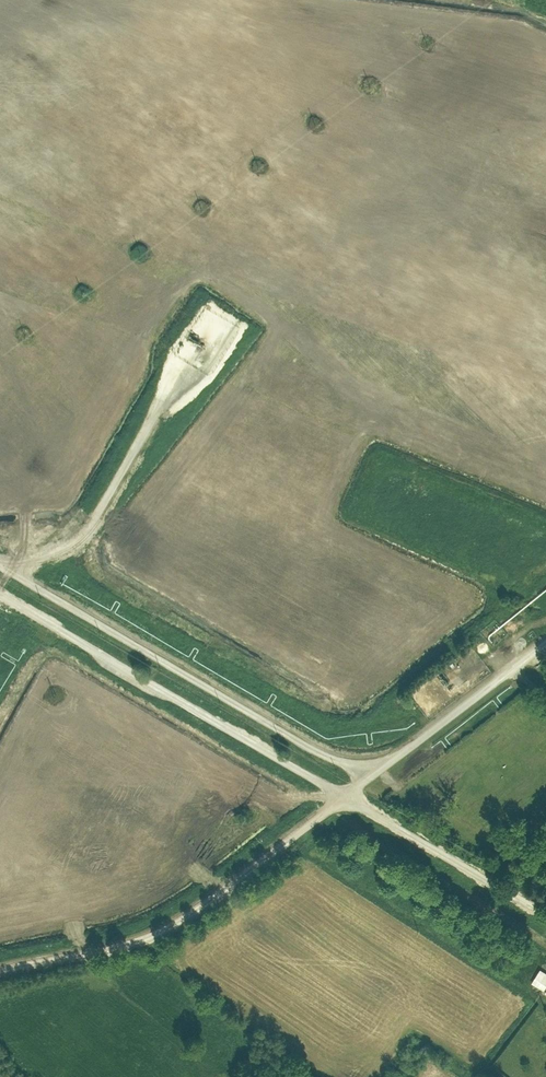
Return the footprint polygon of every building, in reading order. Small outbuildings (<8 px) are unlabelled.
[(531,982),(544,990),(545,986),(545,973),(540,969),(531,982)]
